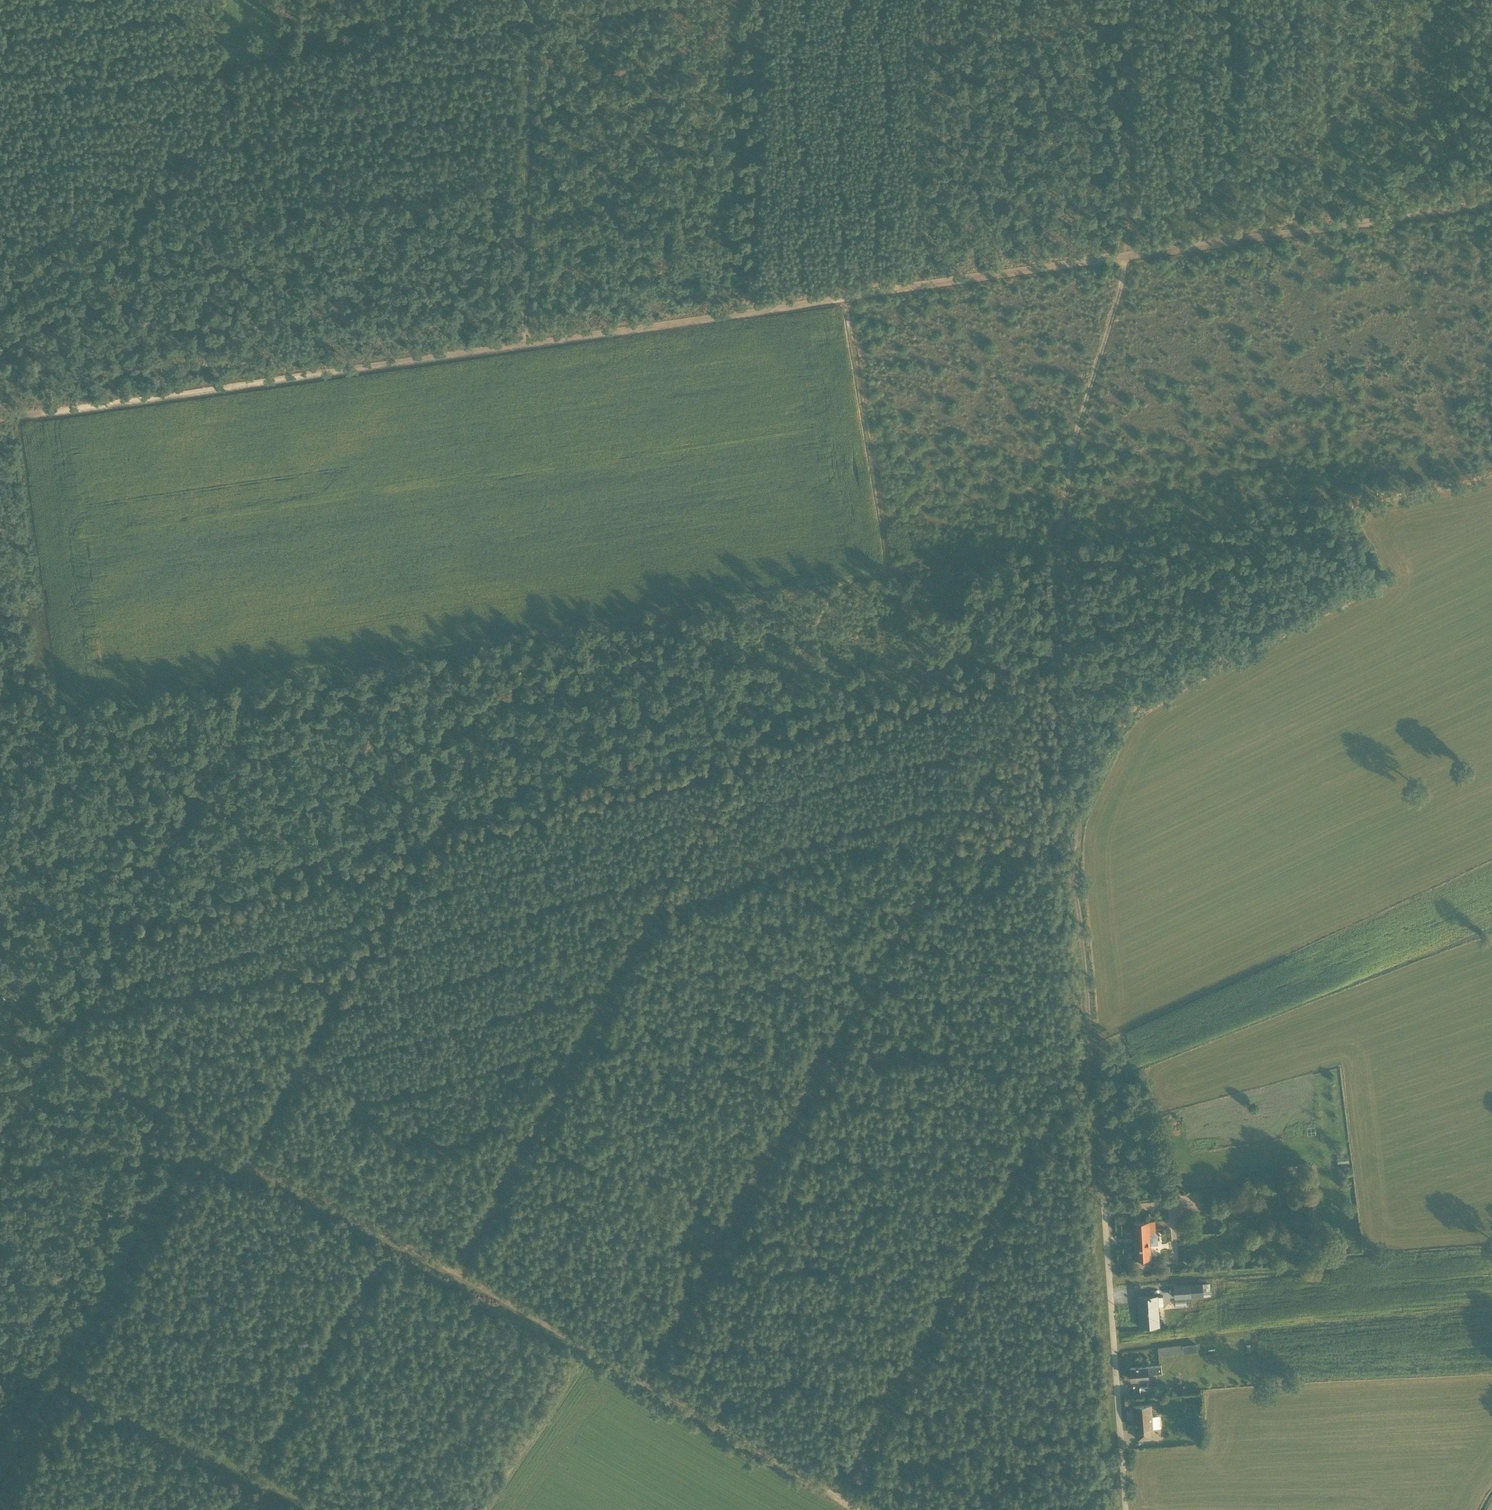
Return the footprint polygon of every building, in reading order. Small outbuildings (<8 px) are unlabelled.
[(1155,1221),(1134,1222),(1136,1260),(1152,1259),(1152,1257),(1168,1256),(1166,1231),(1156,1231),(1155,1221)] [(1173,1285),(1174,1297),(1215,1295),(1215,1283),(1173,1285)] [(1230,1287),(1221,1287),(1221,1295),(1230,1295),(1230,1287)] [(1162,1296),(1138,1297),(1139,1327),(1159,1326),(1159,1305),(1162,1305),(1162,1296)] [(1201,1343),(1160,1347),(1160,1355),(1182,1353),(1182,1355),(1203,1353),(1201,1343)] [(1161,1365),(1130,1367),(1131,1380),(1146,1379),(1147,1386),(1139,1387),(1140,1395),(1151,1394),(1151,1385),(1158,1384),(1157,1373),(1161,1373),(1161,1365)] [(1151,1405),(1133,1406),(1136,1433),(1138,1433),(1138,1440),(1152,1438),(1151,1431),(1154,1431),(1151,1405)]
